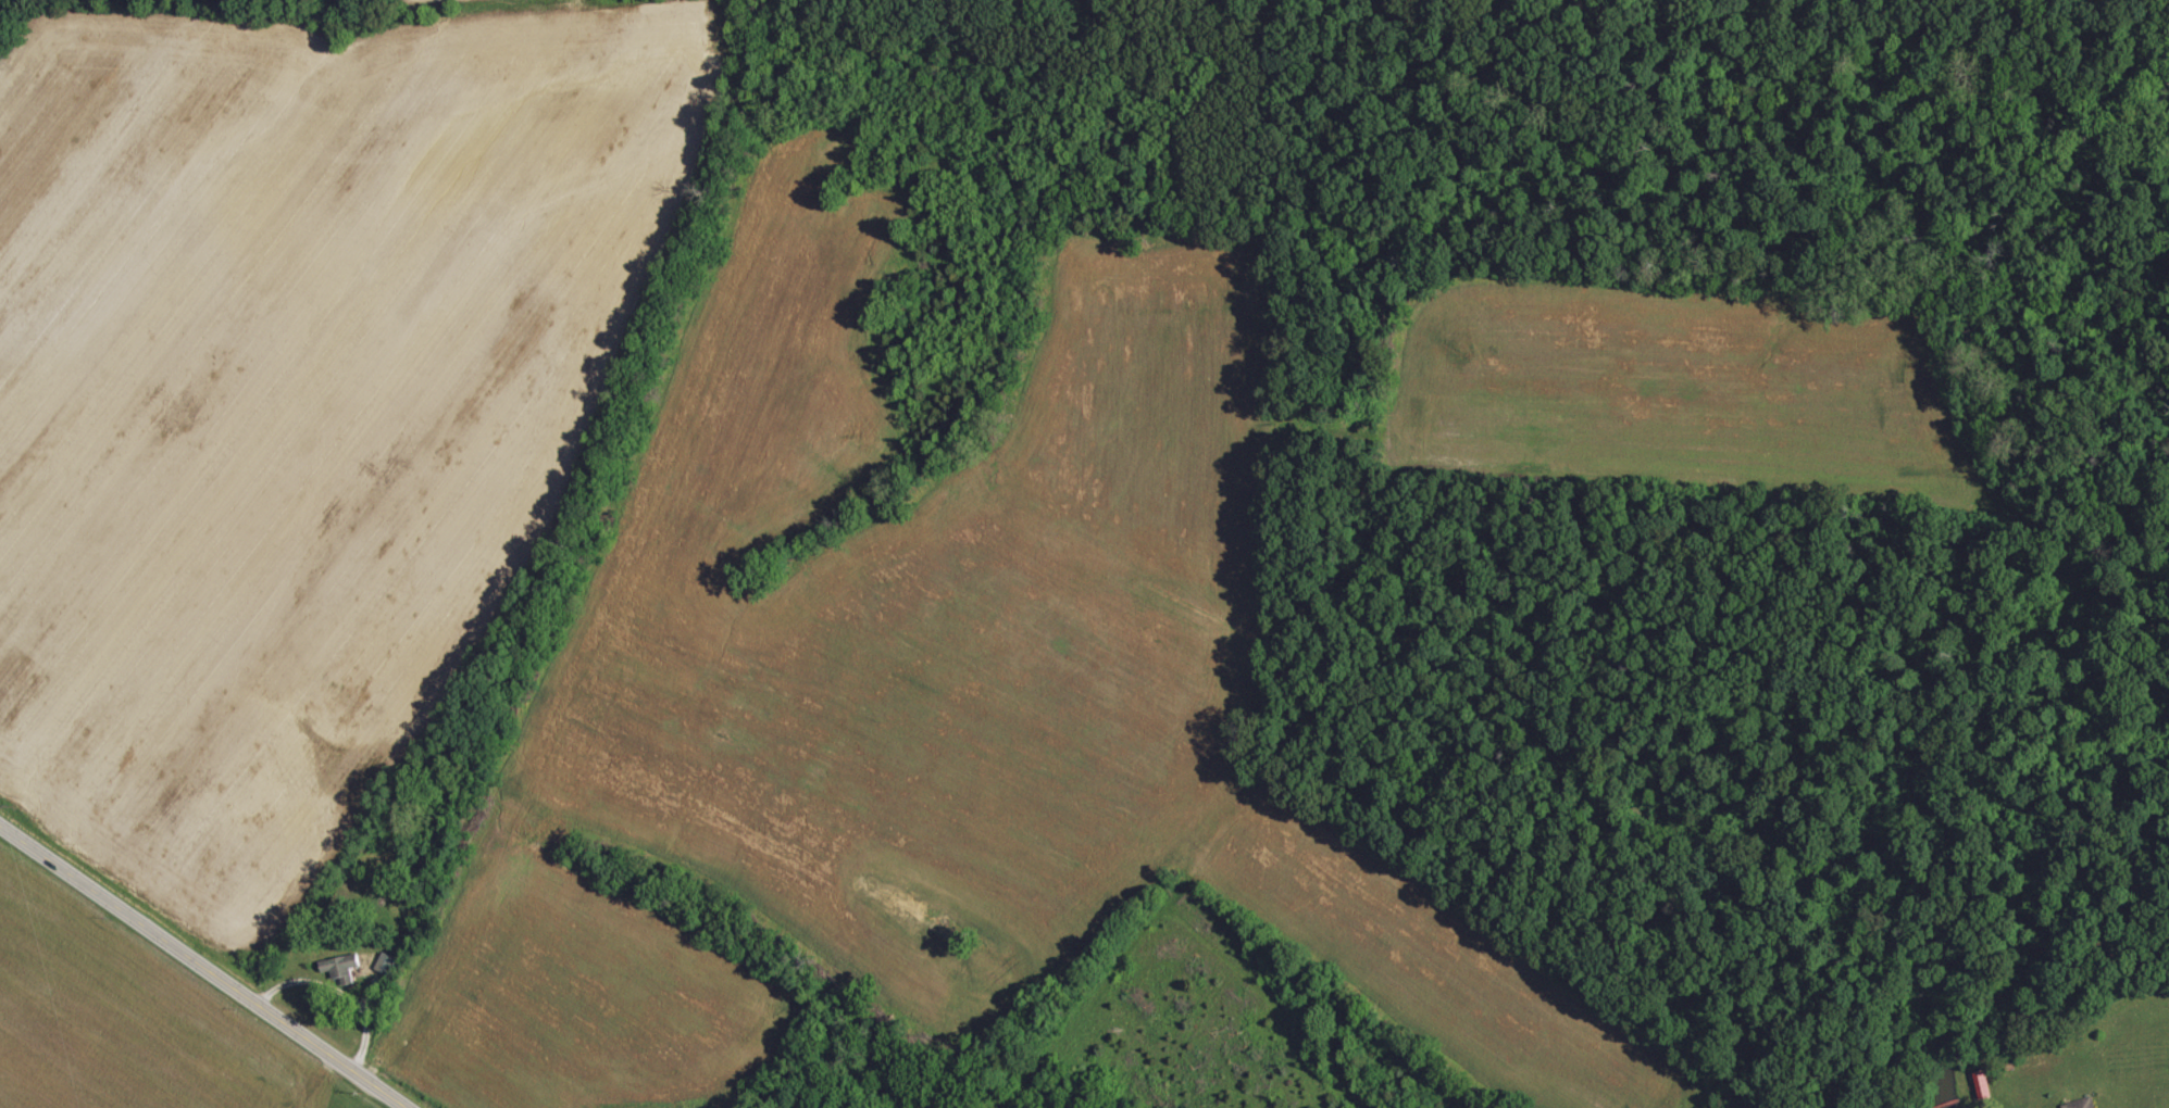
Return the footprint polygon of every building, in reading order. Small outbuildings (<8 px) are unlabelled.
[(362,978),(356,954),(320,963),(326,987),(362,978)] [(1972,1073),(1980,1100),(1992,1096),(1984,1069),(1972,1073)] [(2064,1107),(2097,1107),(2094,1096),(2063,1104),(2064,1107)]
